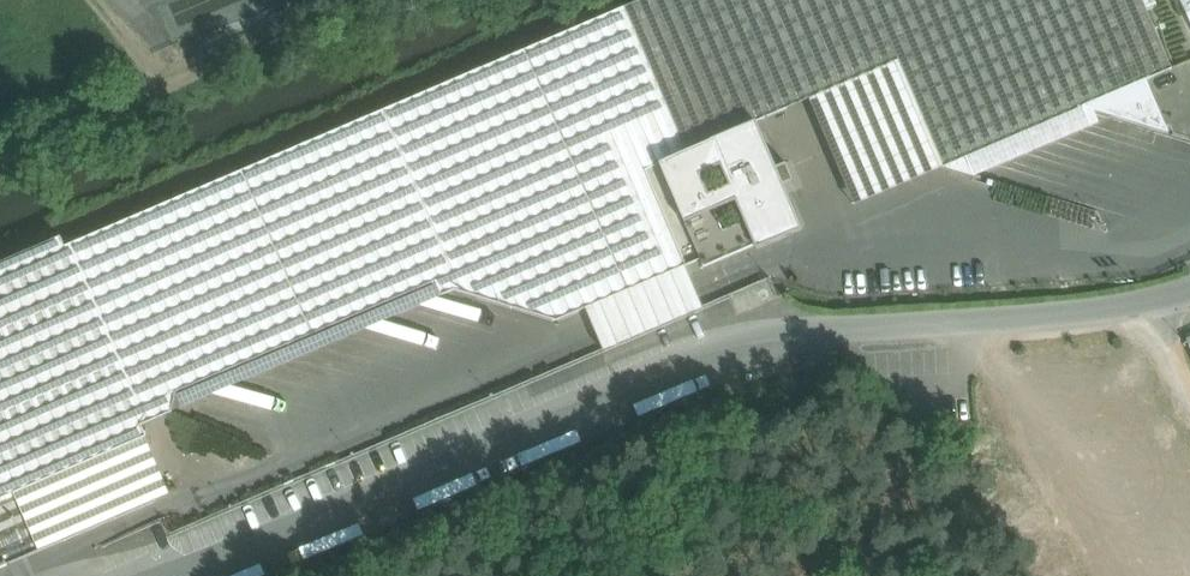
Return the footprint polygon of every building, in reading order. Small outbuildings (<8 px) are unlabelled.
[(61,248),(140,425),(173,411),(172,409),(177,392),(436,281),(442,295),(455,289),(557,320),(700,259),(660,163),(711,141),(711,140),(755,122),(898,60),(943,166),(1084,106),(1146,80),(1172,69),(1143,0),(642,0),(65,246),(61,248)] [(1189,22),(1189,0),(1180,0),(1189,22)] [(1146,80),(1084,106),(1168,132),(1146,80)] [(775,167),(755,122),(711,140),(711,141),(756,245),(757,248),(801,229),(782,184),(784,183),(784,182),(786,177),(782,168),(777,166),(775,167)] [(711,141),(660,163),(700,259),(704,267),(756,245),(711,141)] [(8,565),(7,564),(169,494),(139,426),(140,425),(61,248),(65,246),(61,237),(0,263),(0,568),(8,565)]
